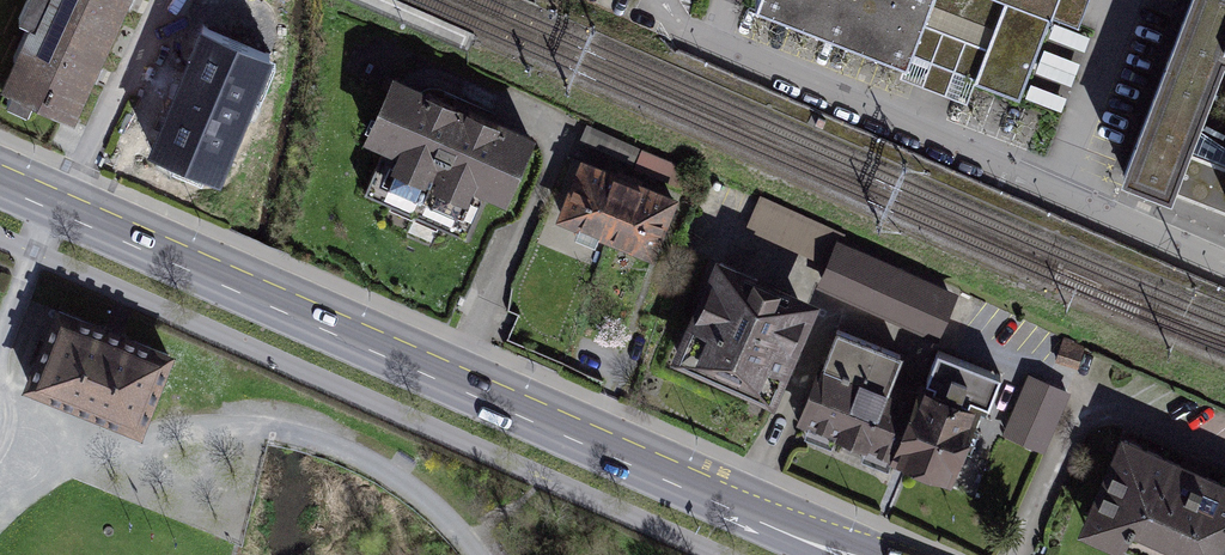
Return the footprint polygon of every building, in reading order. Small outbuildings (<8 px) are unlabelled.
[(38,2),(117,35),(132,0),(39,0),(38,2)] [(1025,105),(1066,0),(757,0),(1025,105)] [(1121,180),(1177,201),(1224,75),(1224,0),(1188,0),(1121,180)] [(38,2),(6,80),(84,112),(117,35),(38,2)] [(270,49),(196,22),(149,154),(223,181),(270,49)] [(533,138),(391,77),(363,142),(391,154),(383,173),(464,208),(474,186),(506,200),(533,138)] [(566,217),(608,233),(628,180),(586,164),(566,217)] [(608,233),(651,249),(671,196),(628,180),(608,233)] [(745,228),(816,259),(829,229),(758,199),(745,228)] [(956,300),(837,246),(818,288),(937,342),(956,300)] [(803,303),(717,270),(683,358),(769,391),(803,303)] [(58,312),(29,390),(137,429),(166,351),(58,312)] [(820,349),(795,412),(974,482),(999,419),(820,349)] [(1002,436),(1045,453),(1070,391),(1027,374),(1002,436)] [(1061,511),(1160,554),(1215,554),(1224,533),(1224,478),(1100,423),(1061,511)]
